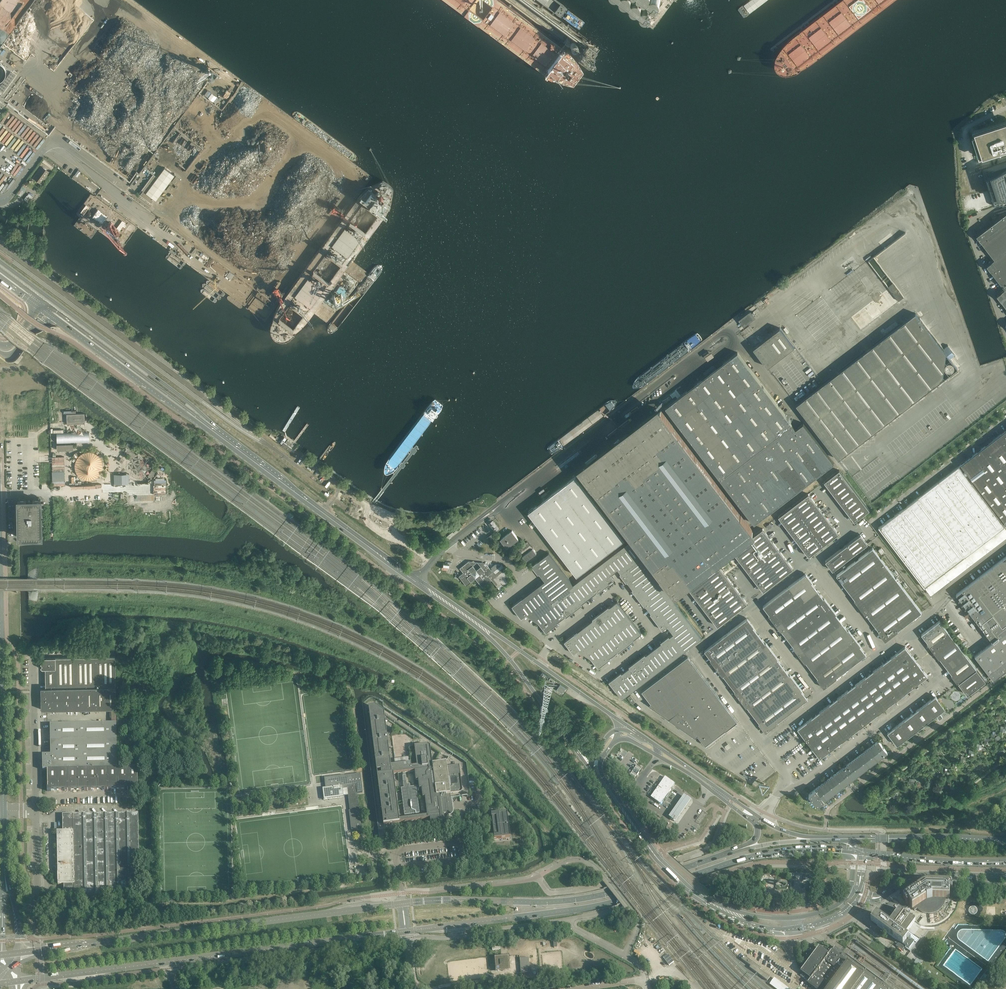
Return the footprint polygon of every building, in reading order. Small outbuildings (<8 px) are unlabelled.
[(623,0),(623,1),(624,1),(625,2),(626,2),(627,2),(628,2),(629,2),(630,1),(631,3),(631,4),(631,5),(631,6),(632,6),(632,7),(633,8),(634,9),(635,9),(636,10),(637,10),(638,10),(639,9),(640,9),(641,10),(641,11),(641,12),(641,13),(642,14),(642,15),(643,16),(644,17),(645,17),(646,17),(647,17),(648,17),(649,17),(650,17),(651,16),(652,15),(652,14),(653,13),(653,12),(653,11),(653,10),(652,9),(652,8),(651,7),(650,7),(650,6),(649,6),(648,6),(647,6),(646,6),(645,6),(644,6),(643,5),(643,4),(643,3),(643,2),(642,2),(642,1),(642,0),(641,0),(622,0),(623,0)] [(982,156),(975,135),(991,130),(991,129),(991,128),(992,128),(993,128),(994,128),(994,129),(1005,125),(1005,121),(973,132),(972,132),(980,157),(982,156)] [(982,156),(1005,149),(1005,125),(994,129),(994,128),(993,128),(992,128),(991,128),(991,129),(991,130),(975,135),(982,156)] [(983,170),(982,170),(982,171),(993,205),(994,205),(1005,201),(1005,162),(983,170)] [(41,182),(49,172),(42,167),(34,177),(41,182)] [(156,200),(175,175),(165,168),(157,177),(153,174),(139,194),(151,203),(154,199),(156,200)] [(989,226),(976,236),(981,241),(988,251),(994,258),(995,259),(1005,251),(1005,213),(989,226)] [(995,259),(994,258),(992,260),(988,263),(986,264),(995,276),(1004,288),(1005,289),(1005,251),(995,259)] [(899,301),(904,297),(873,256),(868,260),(899,301)] [(850,285),(860,278),(860,277),(866,273),(862,267),(847,278),(849,281),(848,282),(850,285)] [(1005,289),(1004,288),(996,294),(999,298),(1002,301),(1005,307),(1005,289)] [(742,320),(753,312),(757,309),(756,309),(756,308),(741,320),(742,320)] [(742,320),(744,324),(759,312),(757,309),(753,312),(742,320)] [(796,404),(797,405),(798,404),(797,403),(823,384),(916,314),(915,313),(823,384),(796,404)] [(798,404),(798,405),(797,405),(838,459),(839,459),(869,436),(872,433),(924,393),(929,390),(958,368),(951,359),(956,355),(948,345),(943,349),(937,342),(937,341),(933,336),(928,330),(928,329),(925,325),(919,318),(916,314),(823,384),(797,403),(798,404)] [(780,328),(753,348),(763,360),(768,367),(775,361),(781,357),(792,348),(794,347),(780,328)] [(801,355),(796,348),(792,352),(797,358),(801,355)] [(818,443),(803,423),(800,426),(796,429),(795,427),(789,420),(758,379),(738,352),(717,368),(703,378),(692,387),(677,398),(673,401),(668,404),(666,406),(665,408),(668,412),(669,411),(701,453),(754,523),(834,463),(818,443)] [(808,368),(806,370),(812,379),(815,377),(808,368)] [(958,368),(948,376),(950,378),(960,371),(958,368)] [(633,431),(661,410),(658,407),(630,428),(614,441),(578,468),(580,471),(616,444),(633,431)] [(740,515),(673,426),(661,410),(633,431),(616,444),(580,471),(661,576),(660,576),(673,592),(753,531),(741,515),(740,515)] [(985,446),(991,453),(1004,469),(1005,472),(1005,430),(985,446)] [(73,444),(72,444),(72,443),(89,443),(89,432),(71,432),(71,433),(69,433),(69,432),(56,433),(57,444),(69,443),(69,444),(57,444),(57,451),(73,450),(73,444)] [(289,447),(292,443),(287,440),(286,439),(282,444),(284,445),(288,448),(289,447)] [(1004,469),(991,453),(985,446),(974,454),(992,478),(1004,469)] [(92,452),(75,454),(77,468),(98,466),(98,461),(91,461),(91,463),(90,464),(89,459),(87,459),(87,456),(93,455),(92,452)] [(992,478),(974,454),(965,461),(961,464),(958,467),(976,490),(992,478)] [(65,456),(53,456),(53,485),(66,484),(65,456)] [(156,476),(157,470),(151,469),(152,463),(149,462),(150,460),(140,458),(136,475),(145,477),(145,475),(156,476)] [(1004,526),(976,490),(958,467),(939,481),(985,541),(1004,526)] [(1004,469),(992,478),(976,490),(1004,526),(1005,524),(1005,472),(1004,469)] [(847,480),(840,471),(839,470),(829,478),(827,479),(824,481),(832,491),(847,480)] [(131,483),(130,473),(115,473),(115,483),(131,483)] [(625,539),(576,475),(565,484),(545,499),(533,508),(532,508),(530,509),(529,511),(528,513),(532,517),(554,545),(577,575),(625,539)] [(854,490),(847,480),(832,491),(839,501),(854,490)] [(985,541),(939,481),(919,497),(965,557),(985,541)] [(847,511),(862,500),(854,490),(839,501),(847,511)] [(809,555),(840,534),(810,492),(800,500),(800,514),(800,518),(799,519),(795,519),(796,521),(796,523),(792,523),(791,524),(788,524),(786,521),(786,523),(788,526),(800,542),(809,555)] [(965,557),(919,497),(911,503),(899,512),(945,572),(965,557)] [(41,537),(40,500),(32,500),(32,501),(30,501),(30,500),(29,500),(28,501),(26,501),(26,500),(18,500),(19,537),(41,537)] [(855,521),(863,515),(870,510),(867,506),(862,500),(847,511),(855,521)] [(945,572),(899,512),(878,527),(925,587),(945,572)] [(493,521),(493,520),(492,521),(491,519),(488,521),(490,523),(489,523),(495,531),(499,528),(493,521)] [(756,550),(770,538),(763,528),(748,540),(756,550)] [(518,539),(512,530),(501,539),(504,543),(507,547),(518,539)] [(492,542),(499,537),(495,532),(487,538),(489,540),(491,543),(491,542),(492,542)] [(850,557),(868,544),(861,534),(843,547),(850,557)] [(763,560),(778,548),(770,538),(756,550),(763,560)] [(741,561),(756,550),(748,540),(733,551),(741,561)] [(521,556),(532,547),(528,541),(523,545),(517,550),(521,556)] [(613,573),(618,569),(638,554),(629,542),(593,569),(605,585),(606,586),(605,584),(606,584),(606,583),(607,584),(613,579),(610,575),(613,573)] [(833,570),(850,557),(843,547),(826,561),(833,570)] [(854,598),(855,599),(856,601),(857,603),(859,604),(861,607),(863,609),(864,611),(867,615),(879,631),(882,635),(883,636),(886,639),(898,630),(899,629),(903,626),(911,620),(922,612),(914,602),(881,558),(873,547),(837,575),(844,585),(850,593),(851,593),(852,596),(853,596),(854,598)] [(531,557),(536,553),(533,548),(523,556),(524,558),(526,561),(531,557)] [(771,569),(785,558),(778,548),(763,560),(771,569)] [(763,560),(756,550),(741,561),(748,571),(763,560)] [(541,575),(545,581),(561,569),(549,553),(532,565),(532,566),(533,565),(534,565),(535,566),(534,567),(535,567),(535,568),(539,573),(540,574),(541,575)] [(650,570),(638,554),(618,569),(619,570),(621,573),(620,574),(621,573),(622,573),(622,574),(623,574),(622,575),(627,581),(629,583),(630,585),(650,570)] [(956,594),(993,642),(1005,631),(1005,556),(956,594)] [(793,568),(785,558),(771,569),(778,580),(793,568)] [(756,581),(771,569),(763,560),(748,571),(756,581)] [(504,577),(509,574),(509,573),(502,564),(493,571),(492,572),(485,563),(481,566),(476,570),(472,565),(469,561),(464,564),(460,568),(463,573),(459,576),(466,585),(475,578),(479,583),(482,587),(492,580),(499,589),(508,582),(504,577)] [(717,563),(702,575),(710,585),(725,573),(717,563)] [(529,616),(530,617),(549,602),(561,594),(573,584),(561,569),(545,581),(540,584),(537,587),(525,596),(522,598),(520,600),(512,606),(513,606),(514,605),(515,606),(515,607),(523,617),(527,614),(529,616)] [(593,569),(577,581),(590,597),(594,594),(595,593),(597,591),(604,586),(603,586),(605,585),(606,586),(605,585),(593,569)] [(763,591),(778,580),(771,569),(756,581),(763,591)] [(638,597),(640,596),(659,582),(650,570),(630,585),(632,587),(633,589),(638,595),(639,595),(640,596),(638,597)] [(732,583),(725,573),(710,585),(717,595),(732,583)] [(817,590),(815,586),(805,574),(788,587),(800,603),(817,590)] [(710,585),(702,575),(687,586),(695,596),(710,585)] [(573,584),(561,594),(573,609),(574,610),(573,609),(574,608),(575,608),(581,603),(584,601),(586,600),(590,597),(577,581),(577,582),(573,584)] [(647,607),(648,609),(668,594),(659,582),(640,596),(638,597),(638,598),(640,597),(641,598),(640,599),(645,605),(647,607)] [(725,604),(740,593),(732,583),(717,595),(725,604)] [(717,595),(710,585),(695,596),(702,606),(717,595)] [(774,623),(800,603),(788,587),(763,606),(769,614),(769,615),(774,623)] [(813,619),(830,606),(824,598),(817,590),(800,603),(813,619)] [(733,614),(747,603),(743,598),(743,597),(740,593),(725,604),(733,614)] [(574,611),(574,610),(573,609),(561,594),(549,602),(562,618),(564,617),(565,616),(572,611),(571,610),(572,610),(573,609),(574,611)] [(656,621),(657,621),(658,620),(677,605),(668,594),(648,609),(650,611),(651,613),(653,615),(655,617),(656,619),(657,619),(658,620),(656,621)] [(725,604),(717,595),(702,606),(710,616),(725,604)] [(866,616),(867,615),(864,611),(863,609),(861,607),(860,606),(859,604),(857,603),(856,601),(855,599),(854,600),(860,608),(866,616)] [(601,612),(613,629),(629,617),(628,615),(617,601),(615,603),(612,605),(609,607),(607,609),(605,610),(603,612),(603,613),(602,614),(601,612)] [(560,620),(562,618),(549,602),(530,617),(537,621),(539,623),(546,631),(546,632),(547,632),(545,630),(546,630),(547,629),(547,630),(548,629),(558,622),(558,621),(560,620)] [(787,638),(813,619),(800,603),(774,623),(781,631),(781,630),(787,638)] [(733,614),(725,604),(710,616),(718,626),(733,614)] [(522,618),(523,617),(515,607),(515,606),(514,605),(513,606),(522,618)] [(669,627),(673,633),(686,650),(702,637),(677,605),(658,620),(657,621),(658,620),(659,621),(659,622),(660,624),(662,627),(664,629),(667,626),(669,627)] [(842,622),(836,614),(830,606),(813,619),(825,635),(842,622)] [(591,621),(589,622),(601,638),(613,629),(601,612),(600,612),(602,614),(601,614),(600,615),(600,614),(598,616),(595,618),(593,619),(591,621)] [(629,617),(613,629),(626,646),(627,646),(625,644),(626,644),(627,643),(627,644),(634,639),(637,637),(640,635),(642,633),(631,619),(629,617)] [(760,635),(754,628),(753,627),(754,626),(748,618),(747,618),(729,632),(742,649),(760,635)] [(799,655),(825,635),(813,619),(787,638),(794,646),(793,647),(799,655)] [(926,641),(928,642),(928,643),(929,645),(931,647),(933,649),(934,650),(952,636),(940,620),(921,634),(923,637),(925,639),(926,641)] [(545,630),(547,632),(558,623),(558,622),(548,629),(547,630),(547,629),(546,630),(545,630)] [(583,652),(601,638),(589,622),(587,624),(585,626),(583,627),(581,629),(579,630),(577,632),(575,633),(573,635),(570,637),(568,638),(566,640),(565,641),(565,642),(566,640),(567,641),(567,642),(575,653),(579,650),(581,651),(582,652),(583,652)] [(837,651),(854,638),(848,630),(845,626),(842,622),(825,635),(837,651)] [(613,629),(601,638),(614,654),(615,653),(618,651),(620,650),(622,648),(624,646),(624,645),(625,645),(626,646),(613,629)] [(898,631),(898,630),(886,639),(883,636),(882,635),(879,631),(878,632),(885,641),(898,631)] [(993,642),(987,646),(996,658),(1005,651),(1005,631),(993,642)] [(717,668),(742,649),(729,632),(705,650),(711,659),(710,660),(717,668)] [(657,646),(654,649),(666,665),(686,650),(673,633),(671,635),(670,636),(669,636),(668,636),(669,637),(670,637),(669,638),(668,638),(661,643),(657,646)] [(773,651),(766,642),(765,643),(760,635),(742,649),(754,665),(773,651)] [(812,670),(837,651),(825,635),(799,655),(805,663),(806,662),(812,670)] [(952,636),(934,650),(934,651),(935,652),(940,658),(943,662),(945,664),(946,666),(964,652),(952,636)] [(612,655),(614,654),(601,638),(583,652),(590,657),(592,658),(593,660),(598,667),(599,667),(598,666),(598,665),(599,665),(600,665),(610,657),(612,655)] [(863,649),(860,646),(854,638),(837,651),(849,667),(850,667),(866,654),(863,649)] [(574,653),(575,653),(567,642),(567,641),(566,640),(565,642),(574,653)] [(914,658),(913,656),(911,654),(910,652),(908,650),(907,648),(905,646),(903,648),(901,649),(899,651),(897,653),(896,653),(908,668),(917,661),(916,660),(915,659),(914,658)] [(996,658),(987,646),(975,655),(991,676),(993,680),(1005,670),(1005,651),(996,658)] [(637,660),(638,661),(650,677),(666,665),(654,649),(650,652),(646,655),(639,659),(640,660),(639,661),(638,661),(637,660)] [(730,683),(754,665),(742,649),(717,668),(722,675),(723,675),(730,683)] [(784,667),(779,660),(777,659),(778,658),(773,651),(754,665),(766,681),(784,667)] [(812,670),(818,678),(824,686),(837,677),(849,667),(837,651),(812,670)] [(951,672),(952,674),(954,676),(955,678),(957,680),(958,682),(977,669),(964,652),(946,666),(948,668),(949,670),(951,672)] [(908,668),(896,653),(894,655),(889,659),(887,660),(899,675),(908,668)] [(45,676),(45,678),(46,688),(116,687),(115,656),(42,658),(40,660),(42,661),(40,663),(42,665),(41,667),(42,669),(44,667),(45,667),(45,671),(45,676)] [(726,731),(738,721),(688,656),(642,691),(651,703),(649,704),(649,705),(684,729),(696,737),(697,735),(698,735),(706,745),(725,730),(726,731)] [(598,666),(599,667),(611,658),(610,657),(600,665),(599,665),(598,665),(598,666)] [(628,668),(626,670),(638,686),(650,677),(638,661),(637,660),(638,661),(637,662),(636,663),(636,662),(630,667),(628,668)] [(899,675),(887,660),(885,661),(884,663),(881,665),(880,665),(880,666),(878,667),(890,682),(899,675)] [(926,674),(925,672),(922,668),(920,666),(919,664),(918,663),(917,662),(917,661),(908,668),(919,683),(920,682),(922,680),(924,679),(925,678),(926,677),(927,676),(928,676),(926,674)] [(741,700),(766,681),(754,665),(730,683),(735,691),(734,691),(741,700)] [(796,683),(784,667),(766,681),(778,696),(796,683)] [(890,682),(878,667),(877,668),(876,668),(875,669),(871,672),(869,674),(881,688),(890,682)] [(919,683),(908,668),(899,675),(910,689),(912,688),(915,685),(917,684),(919,683)] [(977,669),(958,682),(960,685),(963,689),(966,692),(966,693),(968,694),(979,686),(986,681),(986,680),(977,669)] [(624,671),(622,673),(614,679),(612,681),(611,682),(609,681),(610,682),(622,698),(638,686),(626,670),(624,671)] [(609,681),(611,682),(612,681),(614,679),(622,673),(621,672),(609,681)] [(881,688),(869,674),(867,675),(864,678),(863,679),(862,680),(860,680),(872,695),(881,688)] [(910,689),(899,675),(890,682),(901,696),(903,695),(904,694),(908,691),(910,689)] [(837,678),(837,677),(824,686),(818,678),(817,679),(824,688),(837,678)] [(872,695),(860,680),(859,681),(858,682),(857,683),(853,686),(851,687),(863,702),(872,695)] [(754,715),(778,696),(766,681),(741,700),(746,707),(747,707),(754,715)] [(901,696),(890,682),(881,688),(892,703),(894,702),(898,699),(899,698),(900,697),(901,696)] [(808,699),(796,683),(778,696),(790,712),(808,699)] [(557,689),(562,693),(566,688),(560,684),(557,689)] [(116,687),(46,688),(41,688),(41,710),(110,708),(116,708),(116,687)] [(863,702),(851,687),(849,689),(846,692),(845,693),(844,693),(842,694),(854,709),(863,702)] [(892,703),(881,688),(872,695),(883,710),(884,709),(885,708),(886,708),(890,705),(892,703)] [(854,709),(842,694),(841,695),(840,696),(839,697),(835,700),(833,701),(845,716),(854,709)] [(883,710),(872,695),(863,702),(874,717),(876,715),(880,712),(881,712),(882,711),(883,710)] [(766,731),(778,721),(790,712),(778,696),(754,715),(759,722),(766,731)] [(944,709),(945,708),(942,704),(938,698),(936,696),(934,697),(928,701),(924,705),(933,718),(936,716),(940,713),(942,711),(944,709)] [(845,716),(833,701),(832,702),(828,705),(827,706),(826,707),(824,708),(836,723),(845,716)] [(874,717),(863,702),(854,709),(865,724),(866,723),(867,722),(868,721),(872,718),(874,717)] [(933,718),(924,705),(919,708),(914,712),(912,714),(921,727),(933,718)] [(374,706),(373,707),(369,708),(377,776),(383,824),(430,818),(430,824),(445,822),(444,814),(448,814),(450,813),(451,813),(452,813),(452,812),(452,811),(451,798),(450,794),(460,792),(461,792),(462,791),(462,790),(462,789),(462,788),(459,765),(447,767),(446,762),(432,764),(432,760),(430,747),(430,746),(427,745),(420,745),(414,746),(415,749),(416,749),(417,754),(415,756),(416,760),(417,766),(391,769),(390,763),(390,762),(388,761),(387,754),(388,753),(387,743),(386,743),(385,736),(386,735),(385,729),(385,725),(383,724),(382,716),(382,714),(383,714),(383,713),(374,706)] [(836,723),(824,708),(824,709),(822,709),(821,710),(817,713),(815,715),(827,729),(836,723)] [(865,724),(854,709),(845,716),(856,730),(858,729),(862,726),(863,725),(864,724),(865,724)] [(921,727),(912,714),(909,716),(904,720),(900,723),(909,736),(921,727)] [(827,729),(815,715),(812,717),(808,720),(807,722),(818,736),(827,729)] [(856,730),(845,716),(836,723),(847,737),(848,736),(849,736),(850,735),(854,732),(856,730)] [(779,722),(778,721),(766,731),(759,722),(759,723),(765,732),(779,722)] [(818,736),(807,722),(805,723),(798,728),(803,735),(807,741),(809,743),(818,736)] [(847,737),(836,723),(827,729),(838,744),(840,742),(844,740),(846,738),(847,737)] [(909,736),(900,723),(895,727),(890,731),(887,732),(897,745),(909,736)] [(107,769),(117,768),(116,724),(110,724),(50,725),(51,755),(42,755),(42,770),(47,770),(57,770),(67,769),(77,769),(87,769),(97,769),(107,769)] [(838,744),(827,729),(818,736),(829,751),(830,750),(832,748),(833,748),(836,745),(838,744)] [(829,751),(818,736),(809,743),(810,745),(814,751),(820,758),(822,756),(824,755),(826,753),(828,752),(829,751)] [(860,774),(881,757),(882,756),(883,755),(888,752),(884,747),(882,745),(879,740),(867,749),(865,751),(853,760),(852,761),(850,762),(849,763),(847,764),(844,767),(841,769),(827,780),(825,781),(812,791),(809,794),(810,795),(814,801),(818,805),(829,797),(831,795),(832,794),(850,781),(851,780),(852,779),(856,776),(858,775),(860,774)] [(118,789),(117,768),(107,769),(108,790),(111,790),(111,789),(118,789)] [(127,768),(117,768),(118,789),(124,789),(124,790),(128,790),(127,768)] [(138,788),(137,768),(127,768),(128,790),(131,789),(138,788)] [(68,791),(67,769),(57,770),(58,790),(64,790),(64,791),(68,791)] [(78,790),(77,769),(67,769),(68,791),(71,791),(71,790),(78,790)] [(88,790),(87,769),(77,769),(78,790),(84,789),(84,790),(88,790)] [(98,789),(97,769),(87,769),(88,790),(91,790),(91,789),(98,789)] [(108,790),(107,769),(97,769),(98,789),(104,789),(104,790),(108,790)] [(58,790),(57,770),(47,770),(47,787),(47,788),(47,791),(51,791),(51,790),(58,790)] [(324,778),(326,788),(342,786),(342,787),(356,785),(357,793),(363,792),(360,773),(324,778)] [(653,799),(661,804),(663,802),(663,801),(664,800),(665,798),(669,792),(671,790),(671,789),(674,786),(675,784),(665,777),(664,779),(661,783),(656,790),(652,795),(651,797),(653,799)] [(363,836),(361,822),(363,821),(361,809),(359,809),(357,795),(357,793),(356,785),(342,787),(342,786),(326,788),(322,788),(324,800),(344,797),(343,795),(348,794),(350,810),(351,810),(353,822),(350,822),(351,830),(354,830),(355,837),(363,836)] [(684,795),(669,817),(676,822),(691,800),(684,795)] [(140,893),(138,813),(64,815),(65,831),(57,831),(58,884),(64,884),(64,894),(140,893)] [(510,838),(507,813),(498,814),(490,815),(491,818),(493,818),(494,823),(492,823),(494,837),(493,837),(494,840),(501,839),(510,838)] [(950,898),(950,892),(952,892),(952,893),(952,892),(952,891),(952,889),(952,888),(952,887),(952,886),(951,885),(930,884),(928,884),(927,884),(926,884),(925,885),(924,885),(923,885),(923,886),(922,886),(921,886),(912,892),(904,898),(904,899),(904,900),(905,901),(905,902),(905,903),(906,904),(906,905),(907,905),(905,906),(904,907),(900,910),(899,909),(898,911),(890,921),(889,923),(890,924),(909,937),(906,935),(916,921),(902,911),(905,909),(906,908),(910,906),(912,909),(913,909),(915,911),(920,907),(921,907),(922,908),(923,908),(923,909),(924,909),(925,909),(926,910),(927,910),(928,910),(929,910),(930,910),(931,910),(932,910),(933,910),(934,909),(935,909),(936,908),(937,908),(938,907),(938,906),(939,906),(939,905),(940,905),(940,904),(941,903),(941,902),(941,901),(942,901),(949,901),(949,898),(950,898)] [(909,938),(909,937),(890,924),(889,923),(877,914),(872,921),(878,925),(877,925),(877,926),(897,940),(909,949),(915,942),(913,941),(910,939),(909,938)] [(834,934),(836,936),(851,928),(850,925),(834,934)] [(873,940),(858,929),(857,931),(871,942),(873,940)] [(674,961),(661,945),(657,949),(669,965),(674,961)] [(835,947),(832,950),(829,955),(819,948),(801,972),(803,973),(809,978),(812,980),(809,984),(816,988),(892,988),(835,947)] [(761,969),(744,956),(741,959),(750,966),(749,968),(767,981),(770,977),(760,970),(761,969)] [(496,970),(495,960),(495,957),(494,957),(495,972),(505,971),(505,970),(501,970),(501,969),(499,969),(499,970),(496,970)] [(505,970),(509,970),(508,962),(508,957),(503,958),(495,958),(495,960),(496,971),(499,970),(499,969),(501,969),(501,970),(505,970)] [(529,964),(520,964),(521,973),(530,973),(529,964)] [(774,979),(770,984),(776,988),(790,988),(775,978),(774,979)]
